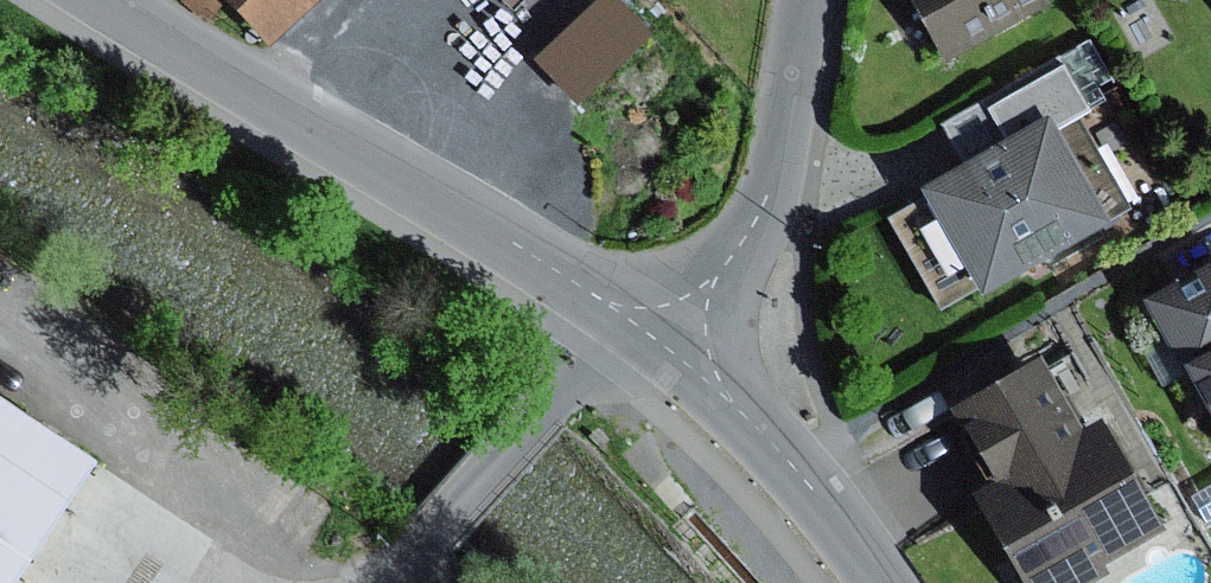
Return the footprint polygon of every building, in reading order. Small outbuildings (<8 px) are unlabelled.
[(203,24),(217,10),(266,58),(323,0),(179,0),(203,24)] [(943,63),(1043,4),(1041,0),(906,0),(943,63)] [(938,126),(962,170),(1044,126),(1050,137),(1076,123),(1087,117),(1085,112),(1101,103),(1094,91),(1109,82),(1088,44),(938,126)] [(962,170),(916,196),(976,304),(1104,233),(1099,224),(1125,210),(1076,123),(1050,137),(1044,126),(962,170)] [(1136,304),(1210,437),(1210,262),(1136,304)] [(946,417),(994,497),(973,509),(1016,582),(1097,582),(1107,577),(1102,568),(1158,535),(1093,425),(1082,431),(1041,362),(946,417)] [(0,416),(0,582),(7,582),(82,471),(0,416)]
